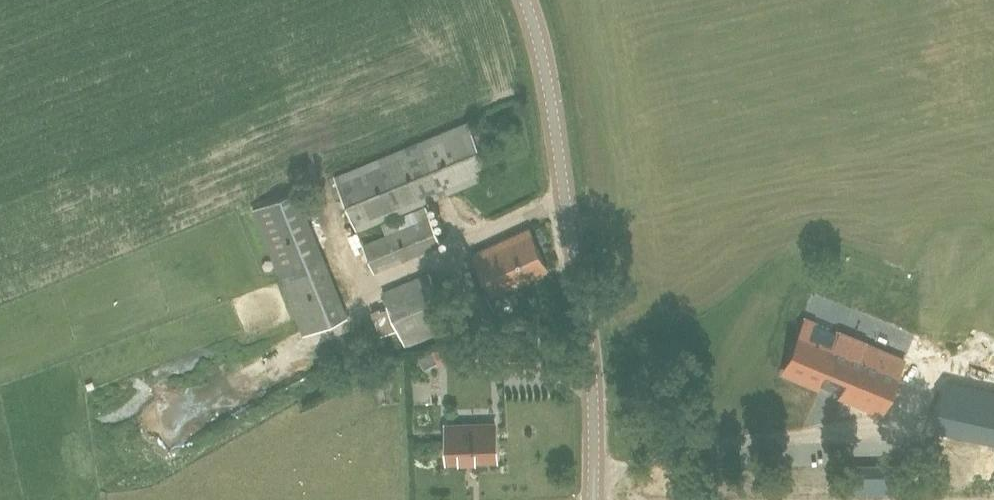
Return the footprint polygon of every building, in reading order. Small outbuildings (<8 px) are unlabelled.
[(490,174),(467,121),(334,176),(356,229),(490,174)] [(346,315),(321,254),(297,191),(253,207),(278,271),(304,333),(346,315)] [(374,271),(441,243),(430,216),(363,244),(374,271)] [(472,253),(491,294),(548,268),(529,227),(472,253)] [(383,293),(403,339),(406,346),(493,310),(486,291),(448,307),(452,316),(449,318),(429,273),(383,293)] [(806,319),(784,372),(819,387),(821,382),(842,391),(840,396),(882,413),(904,359),(806,319)] [(422,362),(431,359),(433,363),(465,351),(460,338),(419,354),(422,362)] [(934,430),(993,443),(993,391),(945,380),(934,430)] [(446,461),(495,460),(494,424),(445,426),(446,461)] [(875,492),(914,492),(913,466),(894,466),(894,468),(875,468),(875,492)]
